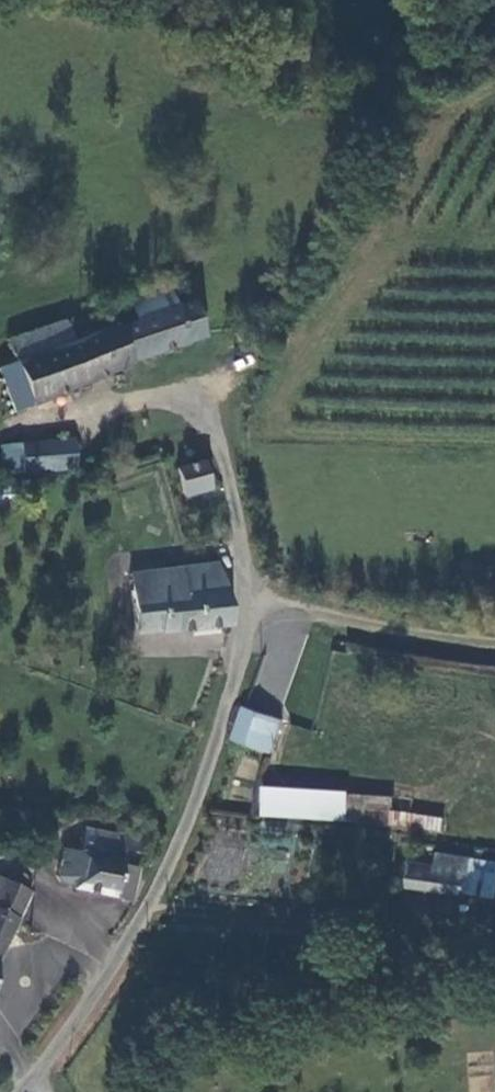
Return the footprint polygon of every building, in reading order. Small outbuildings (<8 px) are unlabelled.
[(125,360),(195,331),(182,293),(161,300),(154,284),(120,297),(125,313),(110,320),(125,360)] [(130,375),(125,360),(110,320),(108,317),(66,331),(56,312),(0,333),(0,340),(5,355),(0,357),(0,398),(3,405),(11,402),(105,367),(111,382),(130,375)] [(17,433),(18,458),(67,456),(67,432),(17,433)] [(13,459),(12,434),(0,434),(0,459),(13,459)] [(177,487),(204,480),(196,450),(169,459),(177,487)] [(0,471),(0,493),(12,493),(12,470),(0,471)] [(215,561),(121,576),(130,632),(158,627),(158,632),(223,622),(226,621),(215,561)] [(230,703),(220,734),(259,746),(269,715),(230,703)] [(338,789),(254,779),(251,806),(335,816),(338,790),(338,789)] [(382,795),(338,790),(335,816),(430,833),(432,820),(380,810),(382,795)] [(69,886),(124,895),(137,864),(117,860),(120,846),(132,848),(135,834),(122,831),(115,835),(80,828),(75,851),(58,848),(52,875),(57,881),(69,883),(69,886)] [(430,855),(428,867),(404,863),(401,886),(459,895),(459,893),(490,898),(490,895),(494,895),(494,869),(494,868),(494,865),(465,860),(430,855)] [(1,873),(0,872),(0,910),(14,919),(29,886),(26,885),(29,879),(31,872),(29,867),(24,864),(18,864),(12,867),(9,877),(1,873)] [(14,919),(0,910),(0,951),(14,919)] [(469,1075),(469,1091),(492,1091),(492,1075),(469,1075)]
